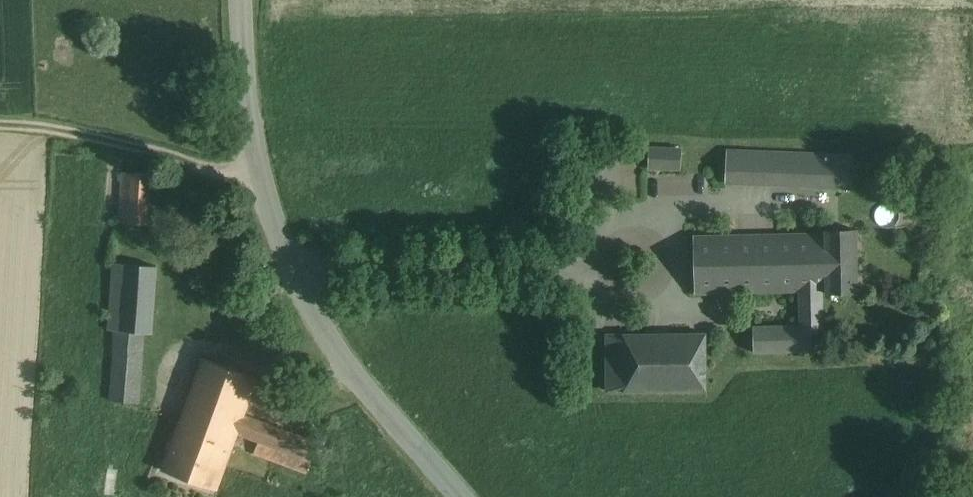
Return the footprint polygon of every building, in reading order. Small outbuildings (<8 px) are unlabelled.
[(682,149),(650,148),(649,167),(681,168),(682,149)] [(853,157),(730,153),(729,181),(852,186),(853,157)] [(121,222),(153,223),(154,171),(122,171),(121,222)] [(826,230),(826,234),(805,234),(807,289),(822,289),(822,290),(828,290),(828,293),(858,292),(857,229),(826,230)] [(805,234),(695,237),(696,292),(802,290),(807,289),(805,234)] [(157,266),(114,263),(109,330),(115,330),(144,332),(152,333),(157,266)] [(252,286),(253,284),(252,282),(251,280),(249,279),(247,279),(245,279),(243,281),(242,282),(242,284),(242,286),(243,288),(245,289),(247,290),(249,289),(251,288),(252,286)] [(807,289),(802,290),(803,327),(754,328),(755,349),(754,349),(754,352),(782,351),(782,350),(823,349),(822,290),(822,289),(807,289)] [(242,294),(242,296),(242,298),(243,300),(245,301),(247,302),(249,301),(251,300),(252,299),(253,297),(252,294),(251,293),(249,291),(247,291),(245,291),(243,293),(242,294)] [(144,332),(115,330),(110,400),(139,402),(144,332)] [(706,334),(607,335),(608,391),(707,390),(706,334)] [(258,378),(204,359),(184,414),(238,434),(245,415),(258,378)] [(238,434),(184,414),(163,470),(217,490),(238,434)] [(305,437),(245,415),(238,434),(260,442),(255,454),(307,473),(312,460),(306,457),(309,450),(305,437)]
